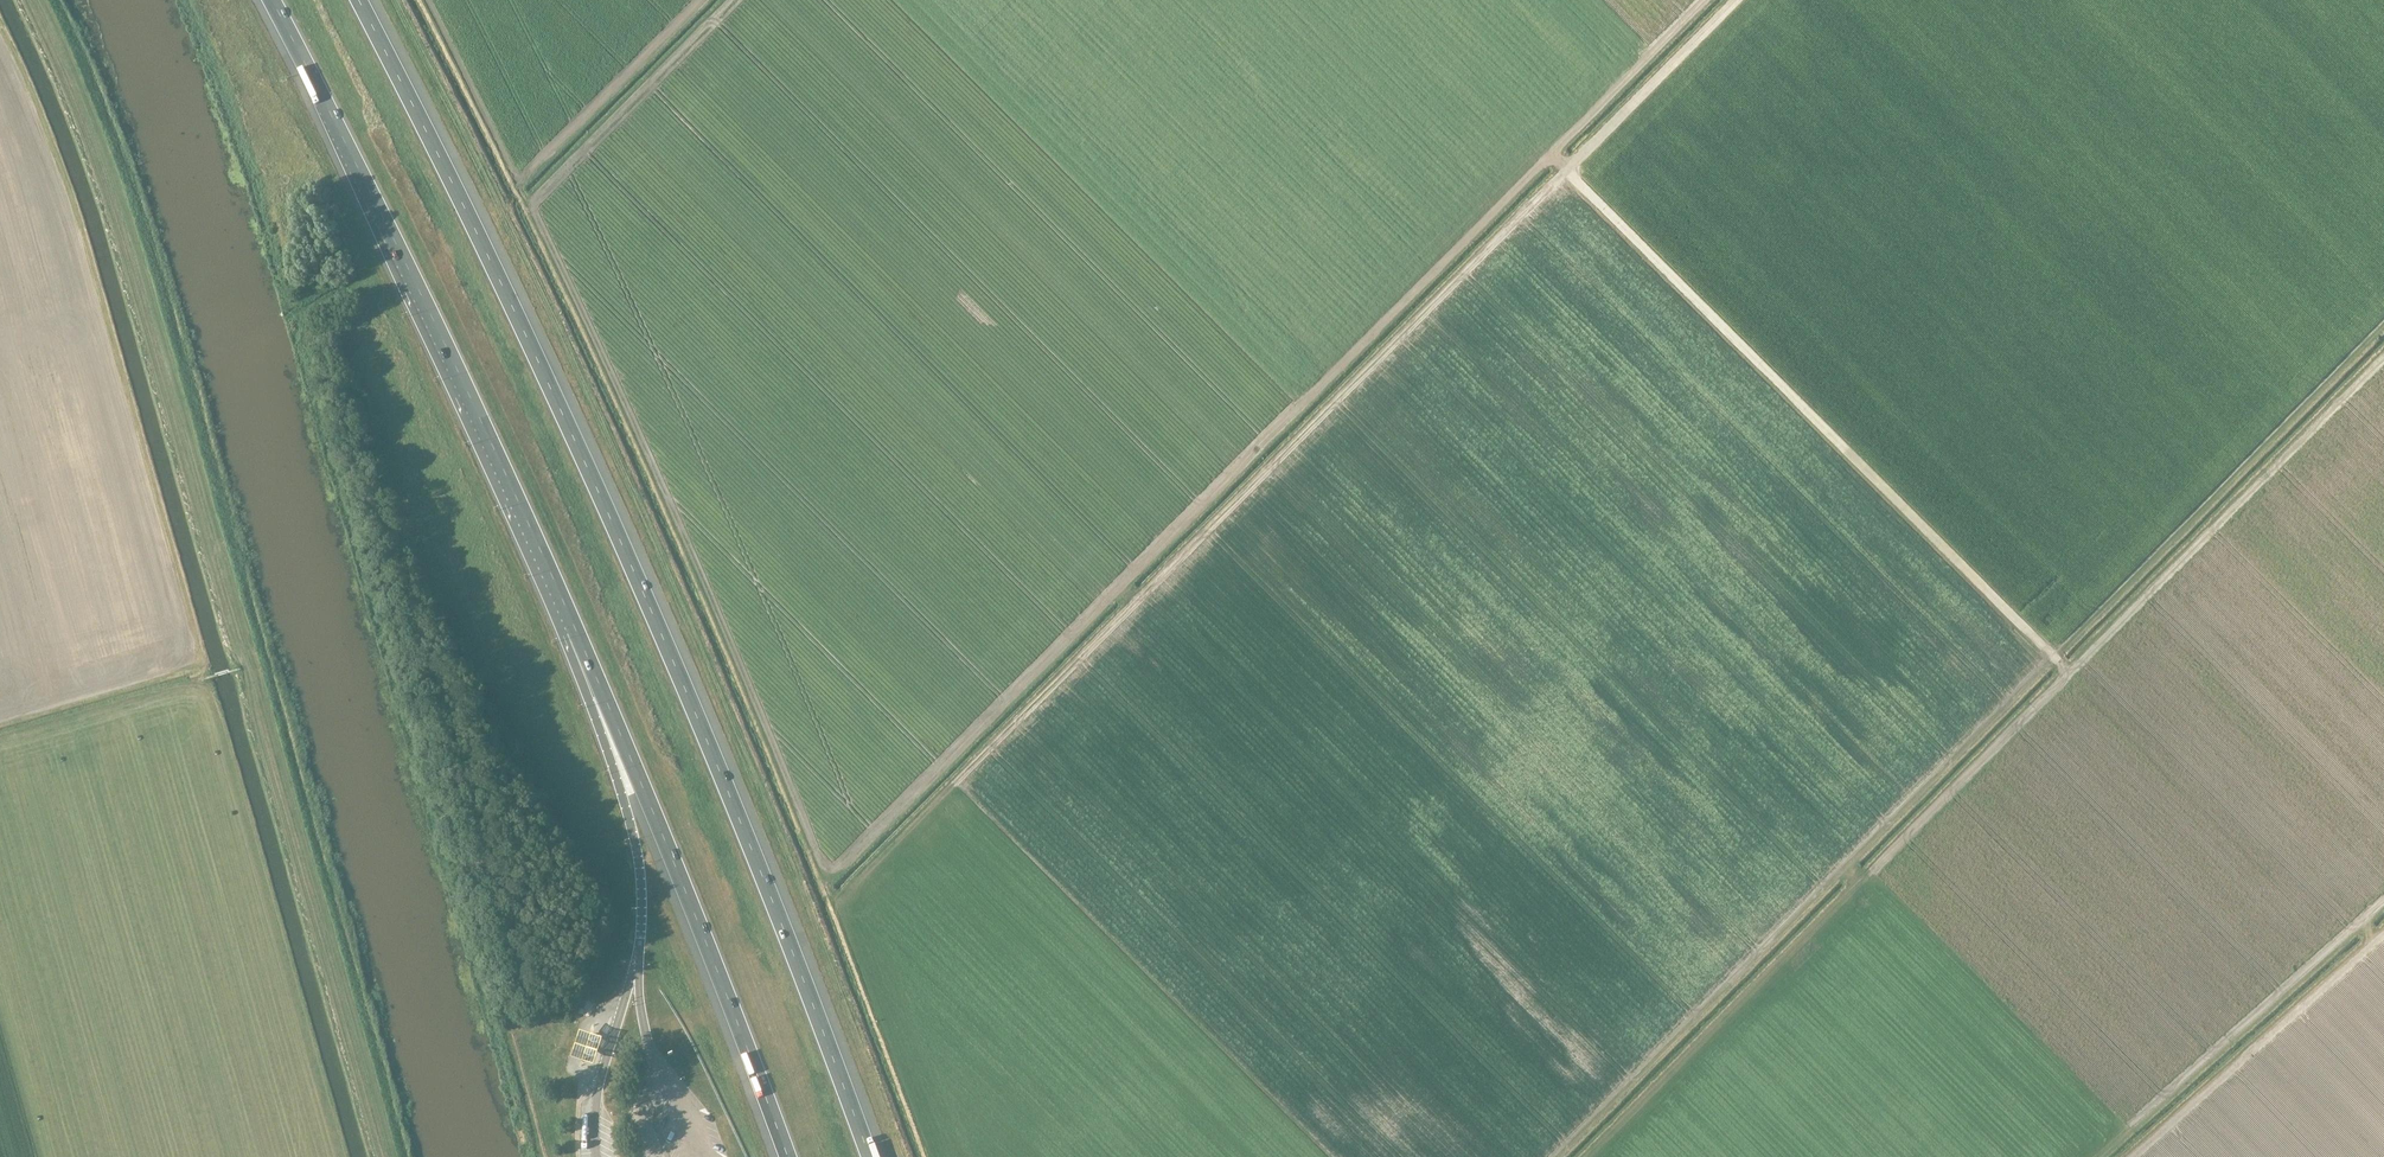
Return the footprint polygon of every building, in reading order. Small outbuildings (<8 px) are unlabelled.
[(585,1029),(581,1027),(573,1054),(576,1055),(591,1060),(595,1061),(603,1034),(600,1033),(585,1029)]
